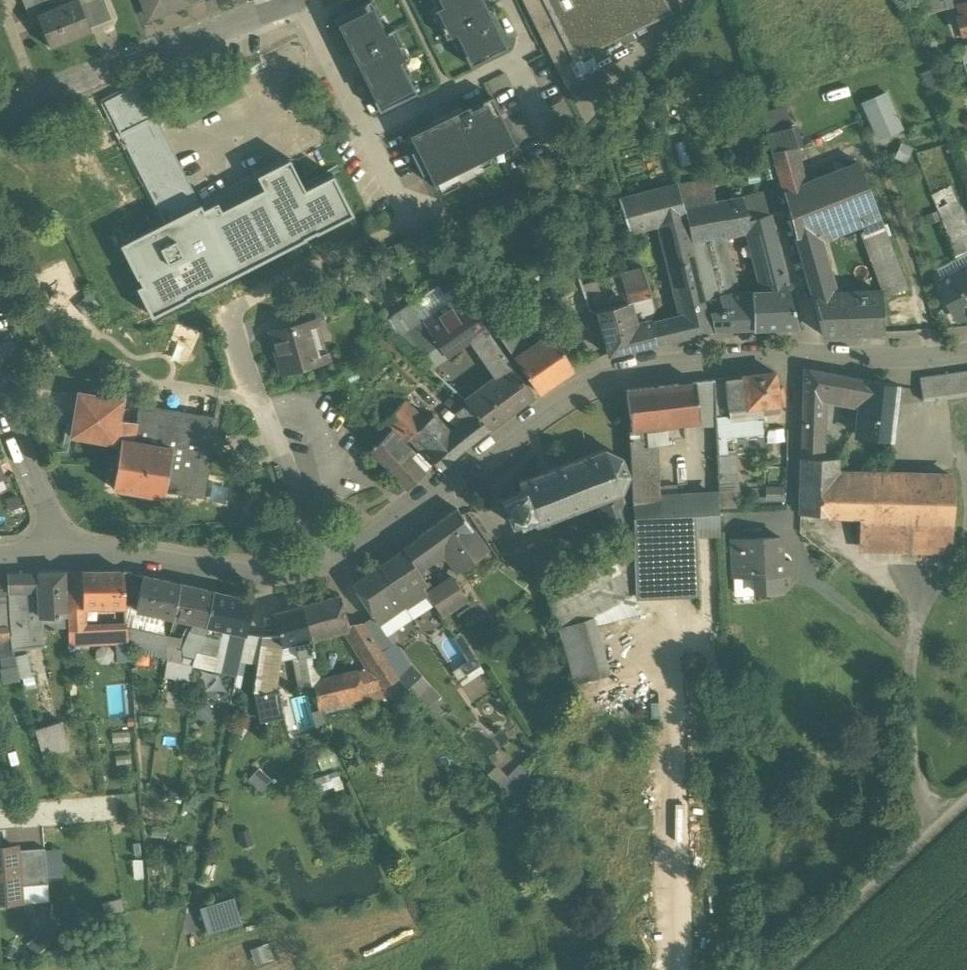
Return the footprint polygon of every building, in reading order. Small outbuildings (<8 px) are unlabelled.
[(30,19),(38,16),(37,14),(56,7),(53,0),(23,0),(30,19)] [(37,14),(38,16),(50,48),(91,32),(89,28),(80,6),(78,0),(73,0),(56,7),(37,14)] [(80,6),(89,28),(111,19),(103,0),(95,0),(80,6)] [(149,17),(190,2),(190,0),(143,0),(149,17)] [(439,5),(431,9),(447,40),(456,35),(472,66),(509,48),(485,0),(437,0),(439,5)] [(566,80),(632,47),(625,33),(676,7),(673,0),(526,0),(566,80)] [(946,9),(959,5),(966,2),(966,0),(943,0),(946,9)] [(371,1),(334,20),(380,110),(416,92),(401,62),(409,57),(394,27),(387,30),(371,1)] [(959,5),(963,18),(958,19),(962,32),(966,31),(966,2),(959,5)] [(138,83),(102,102),(118,134),(155,116),(138,83)] [(796,145),(780,87),(755,94),(772,152),(794,145),(796,145)] [(861,101),(876,138),(902,128),(887,91),(861,101)] [(431,121),(408,133),(416,149),(410,152),(421,174),(427,171),(436,188),(458,177),(456,173),(517,142),(493,96),(433,126),(431,121)] [(199,206),(155,116),(118,134),(163,224),(199,206)] [(794,145),(772,152),(778,174),(800,168),(794,145)] [(206,218),(199,206),(163,224),(122,245),(142,286),(138,288),(151,315),(352,214),(333,174),(303,189),(289,159),(257,175),(263,189),(206,218)] [(804,184),(783,192),(795,237),(816,232),(850,218),(853,225),(860,222),(877,215),(878,215),(858,163),(804,184)] [(800,168),(778,174),(783,192),(804,184),(800,168)] [(938,175),(926,180),(932,193),(944,188),(938,175)] [(711,183),(677,189),(681,206),(683,206),(715,200),(711,183)] [(676,185),(619,201),(632,242),(647,238),(645,227),(661,224),(660,221),(680,216),(685,214),(683,206),(681,206),(677,189),(676,185)] [(950,186),(944,188),(932,193),(931,193),(950,242),(966,234),(966,229),(950,186)] [(715,200),(683,206),(685,214),(692,242),(748,228),(750,227),(747,219),(741,196),(715,200)] [(768,213),(747,219),(750,227),(748,228),(754,250),(776,244),(768,213)] [(877,215),(860,222),(863,231),(881,224),(877,215)] [(696,280),(680,216),(660,221),(661,224),(676,286),(694,281),(696,280)] [(881,224),(863,231),(887,293),(905,288),(881,224)] [(816,232),(795,237),(812,296),(833,295),(816,232)] [(723,234),(692,242),(706,299),(737,292),(723,234)] [(950,242),(957,256),(966,251),(966,234),(950,242)] [(770,286),(770,290),(737,292),(706,299),(714,330),(798,327),(776,244),(754,250),(762,283),(770,286)] [(641,265),(621,272),(631,302),(650,295),(641,265)] [(941,280),(954,308),(958,306),(963,318),(966,316),(966,267),(941,280)] [(694,281),(676,286),(684,317),(667,321),(670,340),(708,331),(694,281)] [(367,293),(360,301),(368,309),(376,302),(367,293)] [(881,293),(850,294),(833,295),(812,296),(822,335),(883,332),(881,293)] [(425,321),(424,322),(446,353),(470,336),(485,325),(464,294),(425,321)] [(321,302),(294,309),(299,324),(310,321),(310,323),(318,321),(326,319),(321,302)] [(413,303),(382,324),(399,340),(424,322),(425,321),(413,303)] [(651,323),(630,329),(625,303),(596,311),(608,354),(670,340),(667,321),(651,323)] [(503,313),(490,322),(498,335),(511,326),(503,313)] [(299,324),(271,332),(282,371),(328,359),(318,321),(310,323),(310,321),(299,324)] [(446,353),(424,322),(399,340),(411,351),(427,366),(446,353)] [(514,367),(485,325),(470,336),(499,378),(514,367)] [(528,350),(511,326),(498,335),(515,359),(528,350)] [(528,350),(515,359),(538,393),(570,370),(550,334),(528,350)] [(499,378),(468,403),(490,427),(534,395),(514,367),(499,378)] [(859,379),(804,368),(804,387),(822,390),(822,397),(856,404),(859,379)] [(946,374),(947,400),(966,397),(966,371),(946,374)] [(774,372),(742,376),(746,409),(761,407),(783,404),(781,387),(776,387),(774,372)] [(946,374),(919,377),(922,402),(947,400),(946,374)] [(742,376),(715,379),(717,436),(733,435),(733,436),(747,434),(748,439),(761,437),(759,415),(762,415),(761,407),(746,409),(742,376)] [(714,379),(693,381),(698,419),(697,419),(698,425),(715,423),(714,379)] [(866,380),(859,379),(856,404),(863,405),(866,380)] [(897,385),(866,380),(863,405),(859,438),(891,443),(897,385)] [(693,381),(626,389),(631,427),(647,425),(663,423),(682,421),(697,419),(698,419),(693,381)] [(822,390),(804,387),(802,458),(820,458),(822,397),(822,390)] [(123,399),(78,392),(71,437),(116,444),(117,439),(121,440),(121,439),(134,441),(137,423),(120,420),(123,399)] [(461,396),(456,401),(462,407),(467,402),(461,396)] [(404,401),(404,402),(390,416),(389,415),(384,421),(407,440),(410,437),(427,421),(404,401)] [(468,403),(467,402),(462,407),(456,411),(468,422),(481,434),(490,427),(468,403)] [(216,418),(140,406),(137,423),(134,441),(171,447),(165,490),(204,496),(216,418)] [(453,436),(434,415),(427,421),(410,437),(440,468),(481,434),(468,422),(453,436)] [(682,421),(663,423),(665,440),(684,437),(682,421)] [(647,425),(631,427),(629,427),(630,467),(649,466),(647,425)] [(392,429),(375,445),(375,444),(372,446),(373,447),(370,449),(388,469),(406,452),(410,448),(392,429)] [(733,435),(717,436),(718,485),(734,484),(734,461),(736,458),(736,455),(733,452),(733,436),(733,435)] [(134,441),(121,439),(118,458),(115,477),(113,489),(164,497),(165,490),(171,447),(134,441)] [(545,472),(519,482),(522,491),(501,499),(507,516),(510,523),(518,520),(521,529),(594,501),(605,529),(630,519),(620,493),(627,475),(628,473),(627,473),(621,458),(621,457),(620,456),(605,450),(603,450),(545,472)] [(425,472),(406,452),(388,469),(406,489),(425,472)] [(118,458),(110,457),(107,476),(115,477),(118,458)] [(820,458),(802,458),(800,513),(835,514),(836,475),(837,459),(820,458)] [(649,466),(630,467),(633,541),(635,595),(698,591),(696,535),(710,534),(708,498),(677,499),(658,501),(658,487),(657,466),(649,466)] [(861,476),(836,475),(835,514),(860,515),(861,476)] [(889,477),(861,476),(860,515),(859,523),(887,523),(889,477)] [(955,479),(889,477),(887,523),(953,526),(955,479)] [(785,500),(785,487),(766,486),(766,499),(785,500)] [(676,487),(658,487),(658,501),(677,499),(676,487)] [(718,497),(708,498),(710,534),(719,534),(718,497)] [(457,508),(402,548),(414,564),(440,544),(458,569),(485,549),(457,508)] [(887,523),(859,523),(858,550),(952,553),(953,526),(887,523)] [(780,538),(732,540),(733,576),(754,575),(779,574),(790,573),(790,561),(781,561),(780,538)] [(633,541),(544,587),(561,633),(597,624),(636,614),(635,595),(633,541)] [(414,564),(402,548),(378,566),(404,604),(425,592),(421,585),(425,582),(418,570),(417,570),(414,564)] [(404,604),(378,566),(353,584),(364,604),(373,617),(377,623),(395,611),(404,604)] [(119,570),(65,571),(67,616),(67,627),(68,645),(84,644),(84,630),(83,607),(124,604),(123,571),(119,570)] [(65,571),(38,572),(38,574),(41,617),(67,616),(65,571)] [(181,584),(123,571),(124,604),(124,607),(173,618),(181,584)] [(24,574),(7,575),(8,593),(18,593),(25,592),(24,574)] [(38,574),(24,574),(25,592),(18,593),(20,625),(28,626),(28,629),(10,631),(10,642),(10,645),(12,650),(31,648),(31,649),(44,647),(43,629),(42,629),(41,617),(38,574)] [(779,574),(754,575),(754,590),(780,589),(779,574)] [(754,575),(733,576),(734,591),(754,590),(754,575)] [(436,592),(429,580),(425,582),(421,585),(425,592),(428,597),(434,593),(436,592)] [(213,591),(181,584),(173,618),(173,619),(205,626),(213,591)] [(252,600),(213,591),(205,626),(222,629),(229,631),(245,634),(252,600)] [(18,593),(8,593),(8,595),(10,631),(28,629),(28,626),(20,625),(18,593)] [(434,593),(428,597),(435,608),(439,605),(435,600),(438,599),(434,593)] [(0,595),(0,629),(9,628),(6,595),(0,595)] [(339,595),(302,606),(311,637),(341,628),(347,627),(347,626),(339,595)] [(302,606),(273,614),(278,636),(281,645),(282,645),(294,642),(311,637),(302,606)] [(395,611),(377,623),(382,630),(388,626),(389,627),(401,619),(395,611)] [(67,616),(41,617),(42,629),(43,629),(67,627),(67,616)] [(377,623),(373,617),(362,623),(371,637),(397,677),(409,666),(394,642),(391,644),(382,630),(377,623)] [(205,626),(192,623),(181,649),(182,649),(182,656),(193,658),(198,651),(204,634),(205,626)] [(362,623),(347,626),(347,627),(341,628),(354,648),(371,637),(362,623)] [(561,633),(573,682),(609,673),(597,624),(561,633)] [(142,637),(132,635),(134,628),(126,626),(126,627),(128,642),(140,645),(140,643),(142,637)] [(222,629),(205,626),(204,634),(198,651),(193,658),(191,665),(203,667),(201,653),(217,655),(222,629)] [(389,627),(388,626),(382,630),(391,644),(394,642),(397,640),(389,627)] [(126,627),(84,630),(84,644),(115,642),(128,642),(126,627)] [(0,629),(0,643),(10,642),(9,628),(0,629)] [(163,636),(134,628),(132,635),(142,637),(140,643),(164,648),(163,636)] [(217,655),(201,653),(203,667),(221,671),(229,631),(222,629),(217,655)] [(245,634),(229,631),(221,671),(236,675),(239,662),(245,634)] [(475,657),(459,633),(454,636),(453,637),(468,661),(475,657)] [(261,638),(245,634),(239,662),(257,666),(261,638)] [(278,636),(261,638),(257,666),(253,693),(263,695),(263,694),(276,691),(280,661),(282,645),(281,645),(278,636)] [(311,637),(294,642),(296,653),(314,649),(311,637)] [(397,677),(371,637),(354,648),(369,671),(381,688),(397,677)] [(177,641),(168,639),(165,648),(176,650),(177,641)] [(128,642),(115,642),(116,662),(131,660),(128,642)] [(294,642),(282,645),(280,661),(297,657),(296,653),(294,642)] [(176,650),(165,648),(165,653),(167,660),(177,662),(178,651),(176,650)] [(314,649),(296,653),(297,657),(303,686),(312,684),(321,682),(314,649)] [(193,658),(182,656),(181,663),(191,665),(193,658)] [(468,661),(461,666),(466,673),(480,665),(475,657),(468,661)] [(177,662),(167,660),(164,677),(190,682),(191,665),(181,663),(177,662)] [(426,687),(409,666),(397,677),(416,697),(426,687)] [(369,671),(356,674),(361,693),(381,688),(369,671)] [(321,682),(312,684),(318,710),(339,705),(362,700),(361,693),(356,674),(321,682)] [(276,691),(263,694),(263,695),(268,721),(284,717),(279,691),(276,691)] [(61,721),(35,730),(43,756),(70,748),(61,721)] [(508,777),(496,765),(488,773),(500,786),(508,777)] [(508,777),(500,786),(516,804),(527,776),(523,771),(517,777),(513,773),(508,777)] [(0,847),(0,897),(20,895),(17,867),(16,846),(0,847)] [(63,846),(48,846),(49,875),(64,874),(63,846)] [(30,866),(17,867),(20,895),(32,894),(30,866)] [(207,932),(243,925),(237,897),(201,904),(207,932)]
